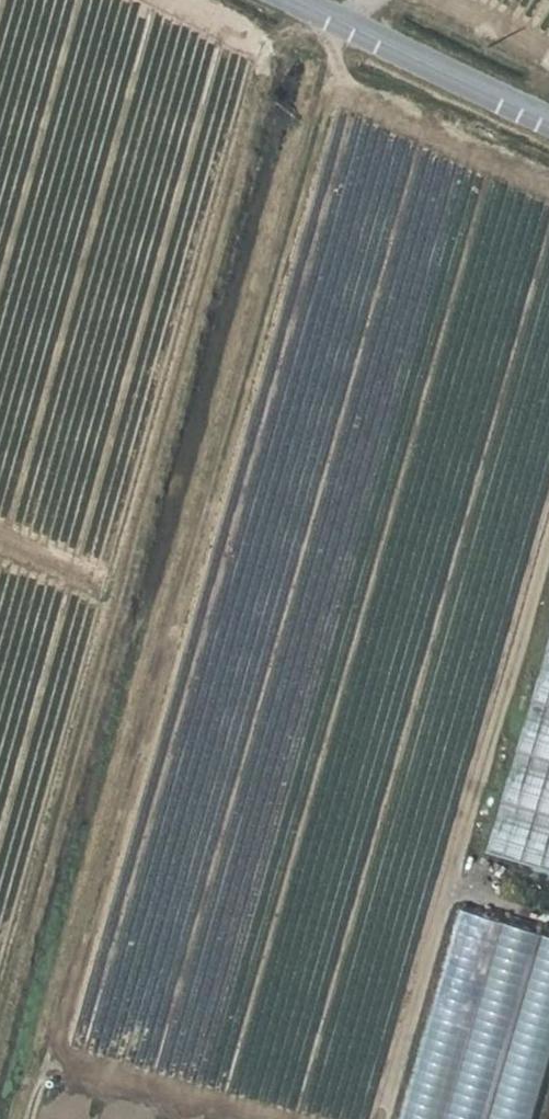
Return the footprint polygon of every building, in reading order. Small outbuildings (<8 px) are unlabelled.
[(548,874),(548,644),(488,858),(548,874)] [(461,910),(402,1118),(535,1118),(548,1072),(548,937),(461,910)] [(45,1107),(42,1118),(86,1118),(45,1107)]
